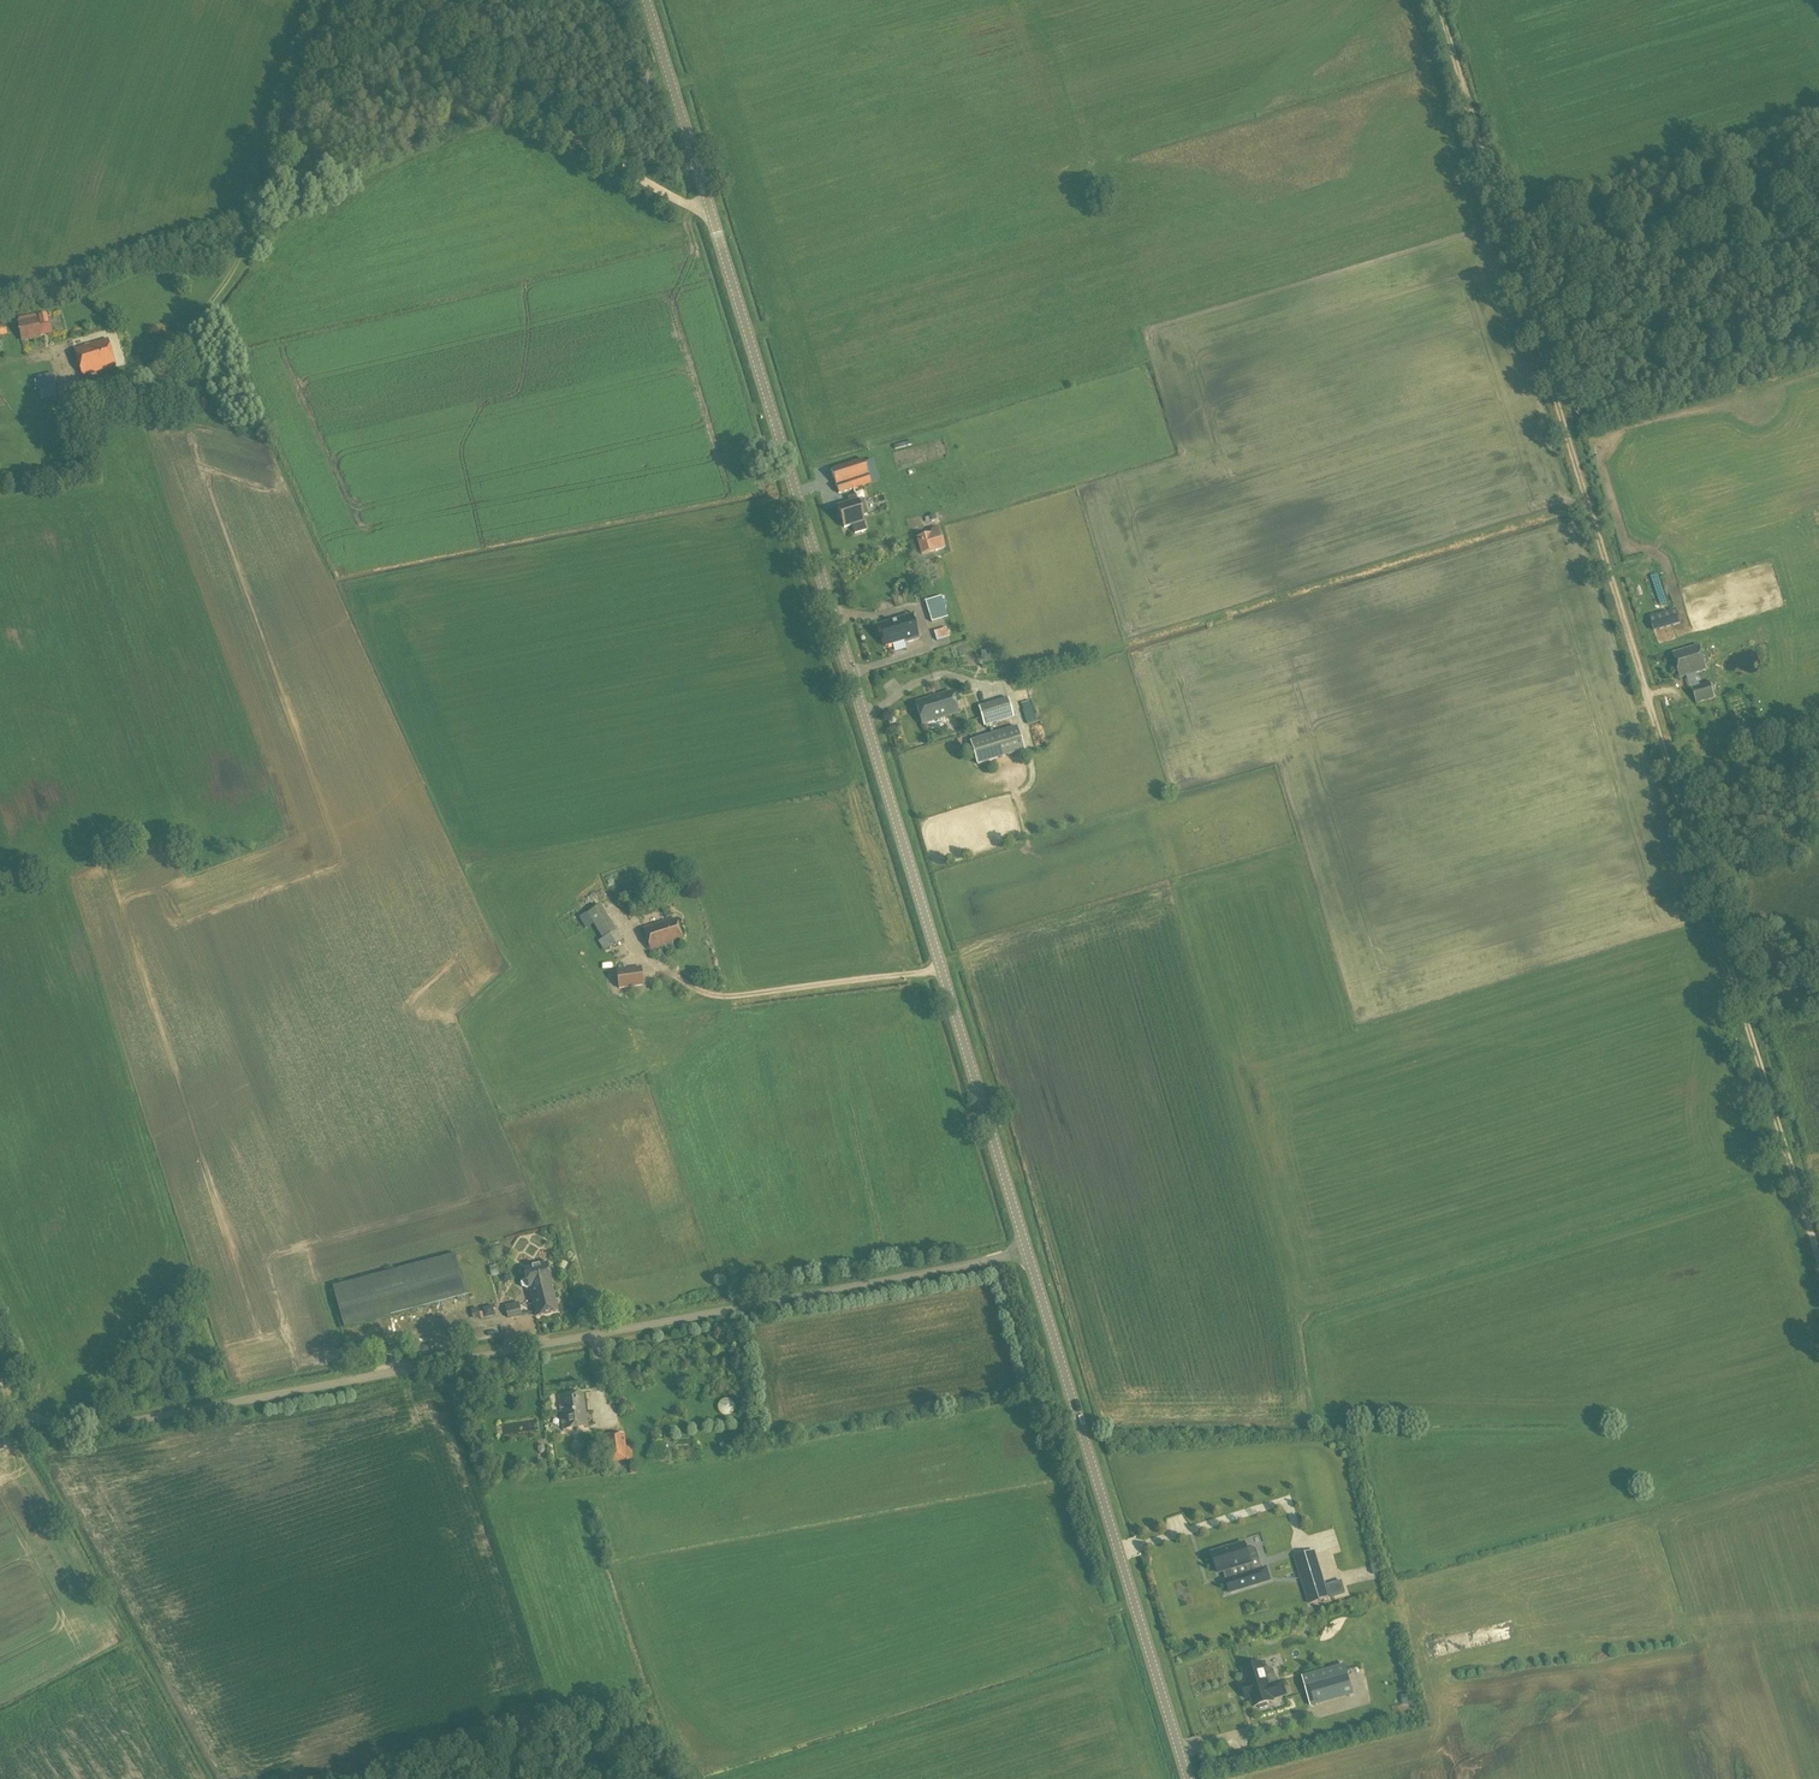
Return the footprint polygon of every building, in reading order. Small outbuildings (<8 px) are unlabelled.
[(49,323),(47,313),(38,315),(40,325),(49,323)] [(21,343),(42,338),(36,314),(18,318),(18,322),(17,322),(21,343)] [(83,376),(116,366),(107,340),(75,350),(83,376)] [(52,364),(32,369),(36,385),(56,380),(52,364)] [(54,385),(39,388),(41,400),(57,396),(54,385)] [(206,399),(198,401),(201,411),(208,409),(206,399)] [(867,473),(863,460),(831,470),(838,494),(878,481),(874,470),(867,473)] [(862,501),(858,502),(857,499),(855,494),(847,496),(849,502),(837,505),(844,527),(852,524),(854,533),(865,529),(863,521),(862,516),(866,515),(862,501)] [(932,533),(916,537),(921,553),(944,547),(938,528),(931,530),(932,533)] [(941,596),(937,598),(925,601),(931,623),(948,618),(941,596)] [(1649,617),(1653,633),(1681,624),(1676,608),(1649,617)] [(911,614),(879,624),(885,646),(904,640),(905,642),(918,638),(911,614)] [(933,632),(936,639),(936,641),(949,637),(946,628),(933,632)] [(1680,678),(1687,676),(1690,689),(1692,688),(1697,704),(1715,698),(1710,681),(1707,682),(1699,684),(1698,678),(1696,673),(1706,670),(1699,646),(1673,654),(1680,678)] [(922,724),(958,713),(951,692),(916,703),(922,724)] [(978,707),(981,718),(983,727),(989,726),(1014,718),(1008,698),(978,707)] [(1045,732),(1041,719),(1031,722),(1034,735),(1045,732)] [(1025,751),(1017,726),(969,741),(977,766),(1025,751)] [(608,949),(622,941),(601,905),(587,914),(608,949)] [(672,944),(682,941),(675,919),(644,929),(651,950),(665,946),(666,949),(673,947),(672,944)] [(619,989),(643,986),(641,966),(616,969),(619,989)] [(344,1328),(466,1296),(455,1254),(332,1286),(344,1328)] [(525,1270),(527,1278),(523,1279),(521,1283),(522,1288),(526,1290),(529,1289),(536,1315),(560,1309),(553,1283),(552,1283),(547,1264),(525,1270)] [(489,1268),(491,1276),(498,1275),(496,1266),(489,1268)] [(508,1318),(522,1315),(519,1302),(505,1306),(508,1318)] [(491,1306),(483,1308),(484,1312),(485,1318),(493,1316),(491,1306)] [(471,1310),(473,1317),(479,1315),(477,1308),(471,1310)] [(564,1430),(587,1427),(583,1393),(559,1396),(564,1430)] [(723,1399),(718,1405),(725,1410),(730,1404),(723,1399)] [(619,1401),(609,1402),(611,1416),(620,1414),(619,1401)] [(626,1446),(624,1433),(604,1436),(607,1461),(626,1459),(626,1461),(633,1460),(631,1446),(626,1446)] [(1336,1529),(1322,1533),(1327,1549),(1340,1545),(1336,1529)] [(1246,1548),(1245,1544),(1230,1548),(1229,1547),(1221,1549),(1221,1551),(1212,1554),(1218,1573),(1224,1571),(1227,1580),(1226,1581),(1229,1593),(1270,1581),(1266,1568),(1253,1573),(1250,1563),(1251,1563),(1249,1559),(1252,1558),(1248,1548),(1246,1548)] [(1310,1603),(1328,1598),(1314,1552),(1295,1557),(1310,1603)] [(1341,1581),(1327,1586),(1331,1598),(1345,1594),(1341,1581)] [(1256,1665),(1256,1663),(1247,1666),(1247,1668),(1242,1670),(1247,1684),(1241,1685),(1245,1699),(1256,1695),(1260,1706),(1267,1704),(1267,1707),(1274,1705),(1273,1702),(1275,1701),(1275,1699),(1286,1695),(1282,1682),(1268,1686),(1262,1664),(1256,1665)] [(1311,1708),(1354,1695),(1345,1665),(1302,1677),(1311,1708)] [(1358,1702),(1373,1700),(1372,1693),(1357,1695),(1358,1702)] [(1403,1705),(1410,1703),(1408,1694),(1401,1696),(1403,1705)]
